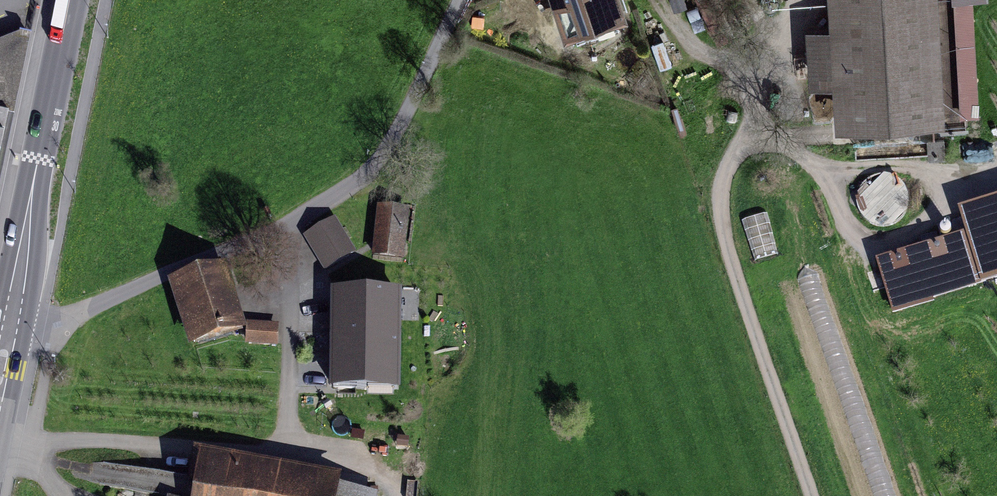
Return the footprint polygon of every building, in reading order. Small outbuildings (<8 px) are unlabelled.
[(620,0),(554,0),(567,37),(626,18),(620,0)] [(938,120),(934,0),(838,0),(841,123),(938,120)] [(24,31),(0,40),(0,151),(24,31)] [(905,185),(866,180),(861,223),(900,228),(905,185)] [(958,202),(981,278),(996,274),(996,190),(958,202)] [(410,213),(380,210),(374,260),(405,264),(410,213)] [(336,217),(319,226),(303,235),(324,271),(356,252),(336,217)] [(963,228),(876,255),(891,306),(978,279),(963,228)] [(225,273),(171,289),(190,350),(244,333),(225,273)] [(332,290),(330,390),(400,392),(402,291),(332,290)] [(247,343),(278,344),(279,323),(247,322),(247,343)] [(382,487),(197,454),(189,495),(381,495),(382,487)]
